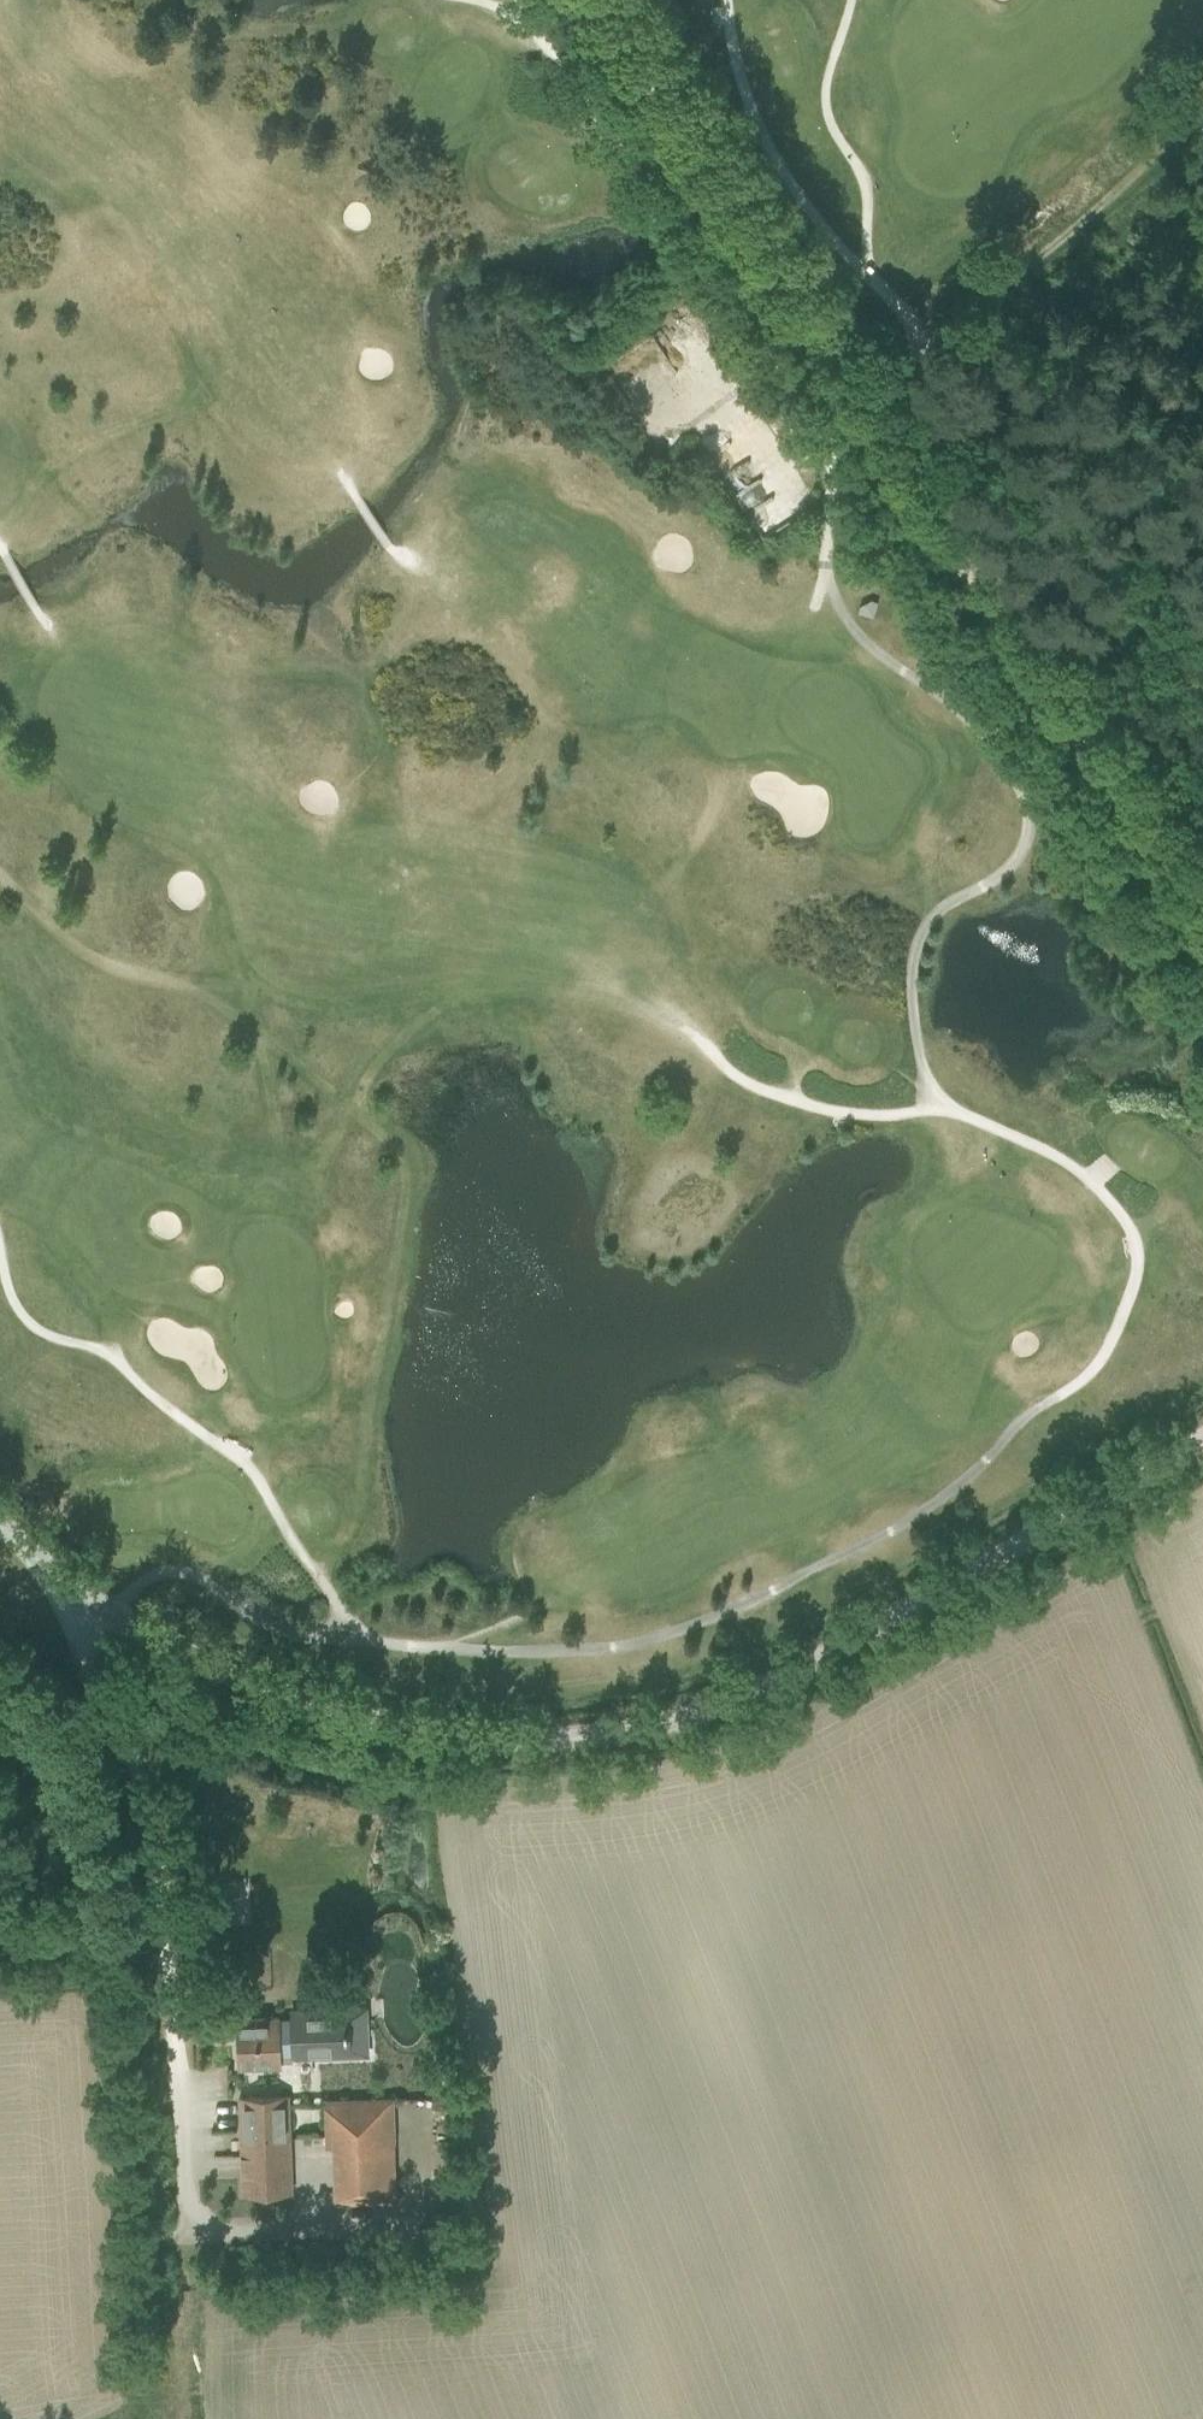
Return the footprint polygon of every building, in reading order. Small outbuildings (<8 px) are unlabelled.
[(637,408),(664,388),(659,381),(676,368),(651,335),(607,368),(637,408)] [(289,2009),(290,2018),(279,2018),(280,2066),(282,2066),(282,2062),(293,2062),(293,2059),(370,2057),(368,2006),(289,2009)] [(280,2066),(279,2018),(236,2020),(238,2068),(280,2066)] [(287,2095),(263,2096),(239,2096),(243,2195),(291,2193),(287,2095)] [(393,2099),(326,2101),(327,2145),(333,2145),(335,2204),(398,2202),(393,2099)]
